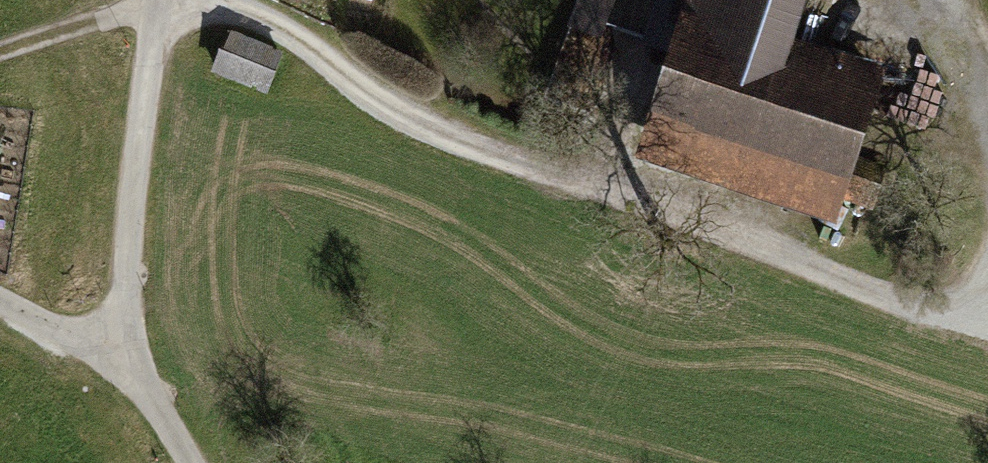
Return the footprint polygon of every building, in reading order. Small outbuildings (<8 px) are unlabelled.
[(567,28),(601,41),(607,24),(626,31),(634,10),(651,16),(657,0),(578,0),(567,28)] [(837,226),(890,69),(796,37),(809,0),(672,0),(669,9),(685,15),(636,158),(837,226)] [(228,30),(211,73),(267,95),(284,52),(228,30)]
